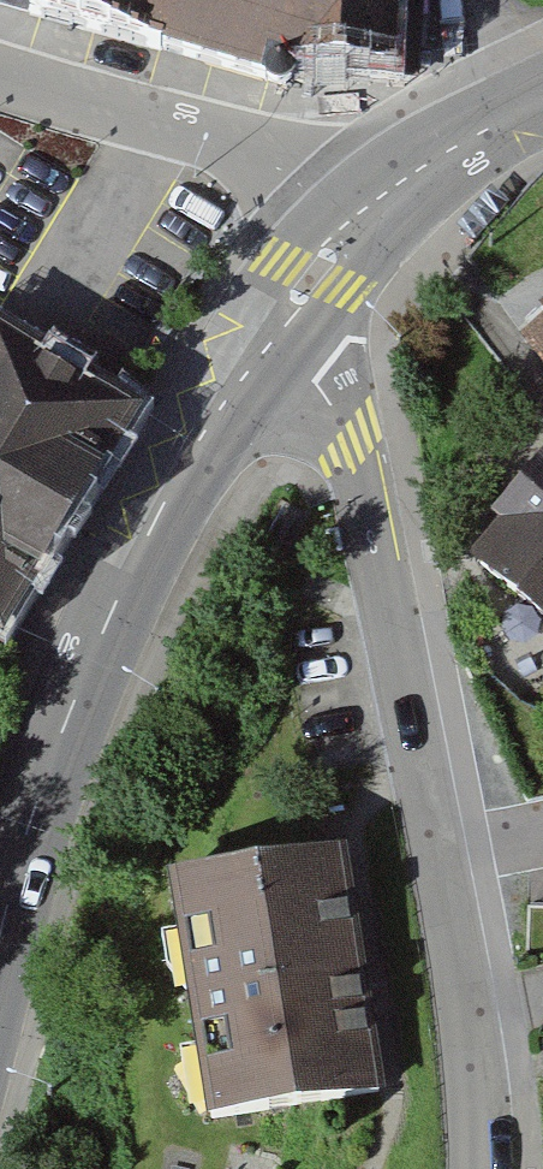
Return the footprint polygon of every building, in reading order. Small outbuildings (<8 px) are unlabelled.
[(266,82),(278,86),(320,94),(320,69),(417,76),(424,0),(0,0),(0,3),(266,82)] [(521,330),(542,357),(542,313),(521,330)] [(137,412),(112,397),(0,331),(0,645),(137,412)] [(472,630),(542,686),(542,479),(472,567),(472,630)] [(342,857),(165,887),(207,1131),(384,1101),(342,857)]
